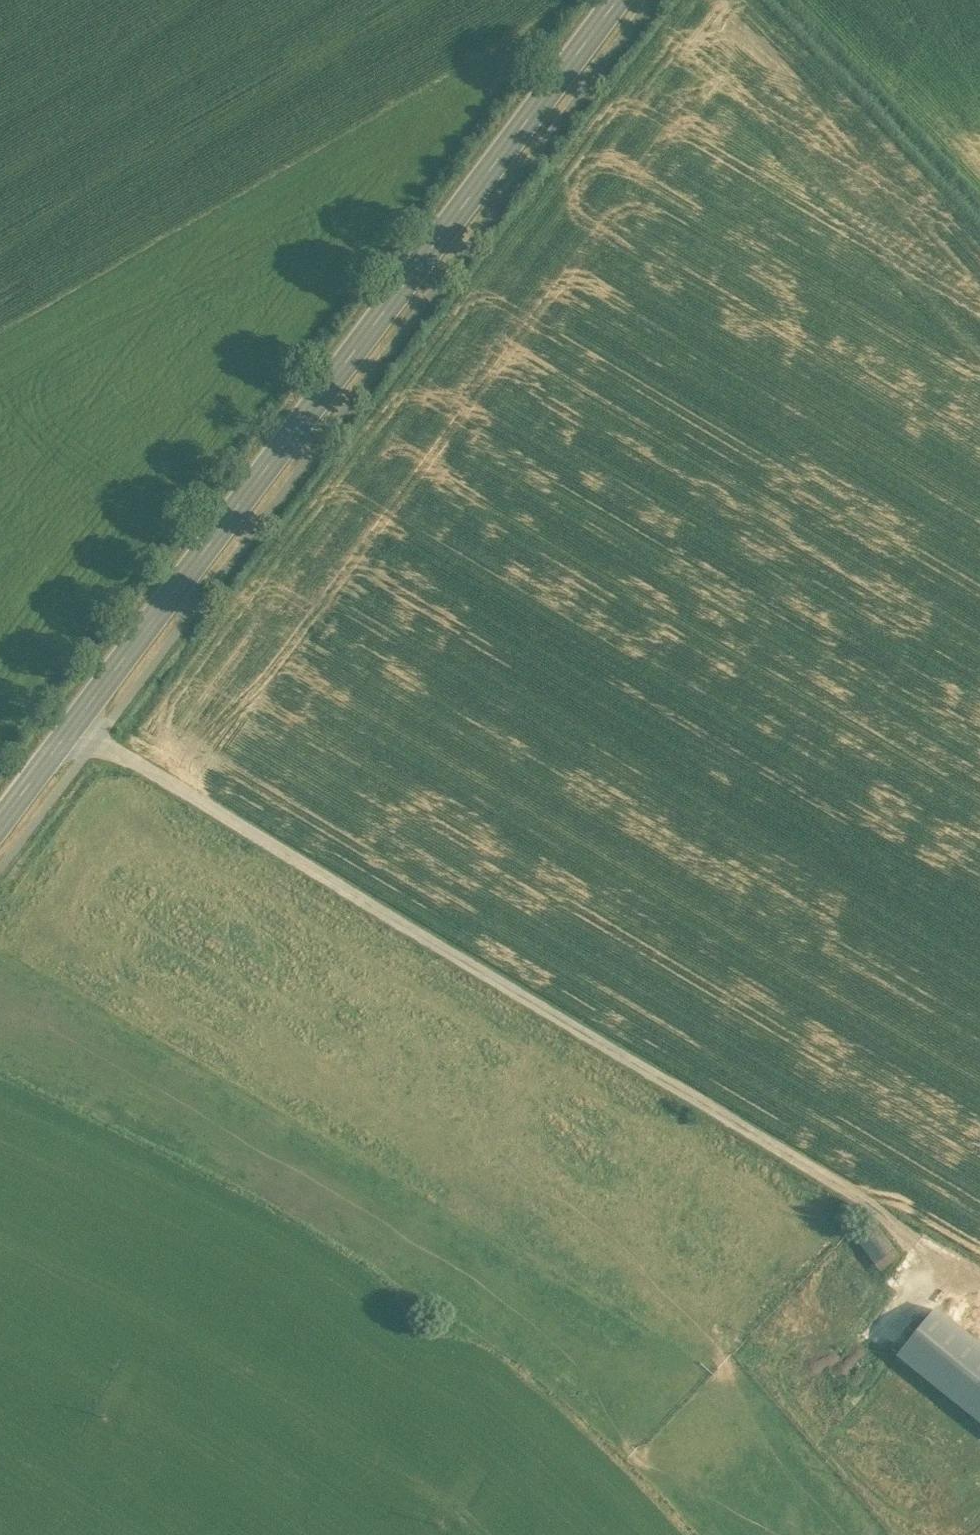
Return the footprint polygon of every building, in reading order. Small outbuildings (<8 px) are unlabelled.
[(855,1237),(878,1270),(897,1257),(874,1223),(855,1237)] [(885,1356),(979,1432),(979,1351),(925,1307),(885,1356)]
